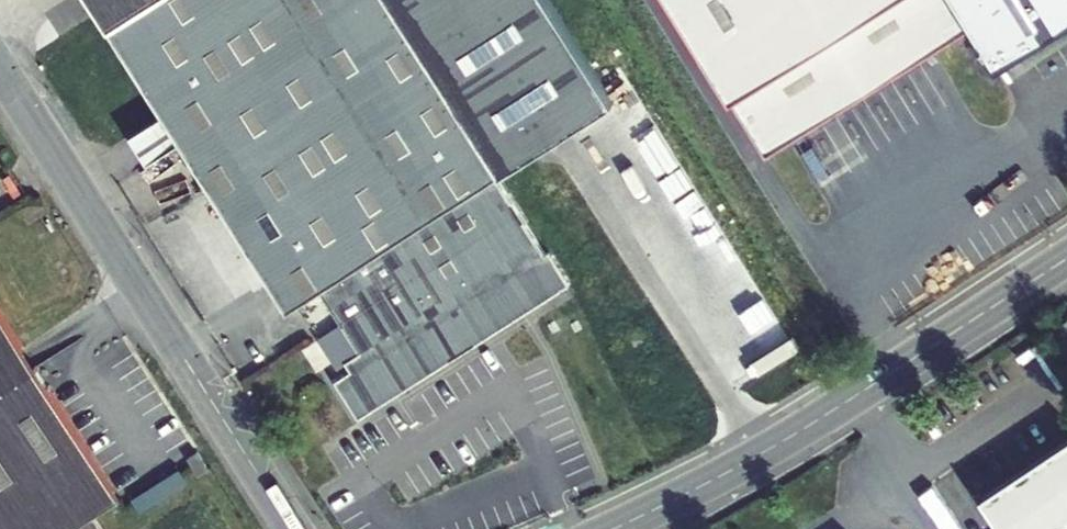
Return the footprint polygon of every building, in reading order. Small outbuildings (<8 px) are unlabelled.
[(525,163),(421,0),(87,0),(165,121),(130,143),(148,171),(183,148),(201,178),(182,190),(253,303),(274,290),(291,317),(299,312),(317,340),(342,324),(364,358),(349,368),(354,376),(337,387),(362,425),(572,287),(552,255),(548,257),(498,180),(525,163)] [(525,163),(616,104),(549,0),(421,0),(525,163)] [(772,160),(974,33),(1001,76),(1066,35),(1066,0),(671,0),(772,160)] [(147,525),(61,392),(47,401),(35,382),(49,373),(0,298),(0,528),(140,528),(147,525)] [(61,392),(49,373),(35,382),(47,401),(61,392)] [(982,496),(1004,528),(1066,528),(1066,439),(982,496)] [(234,492),(223,475),(212,482),(223,499),(234,492)]
